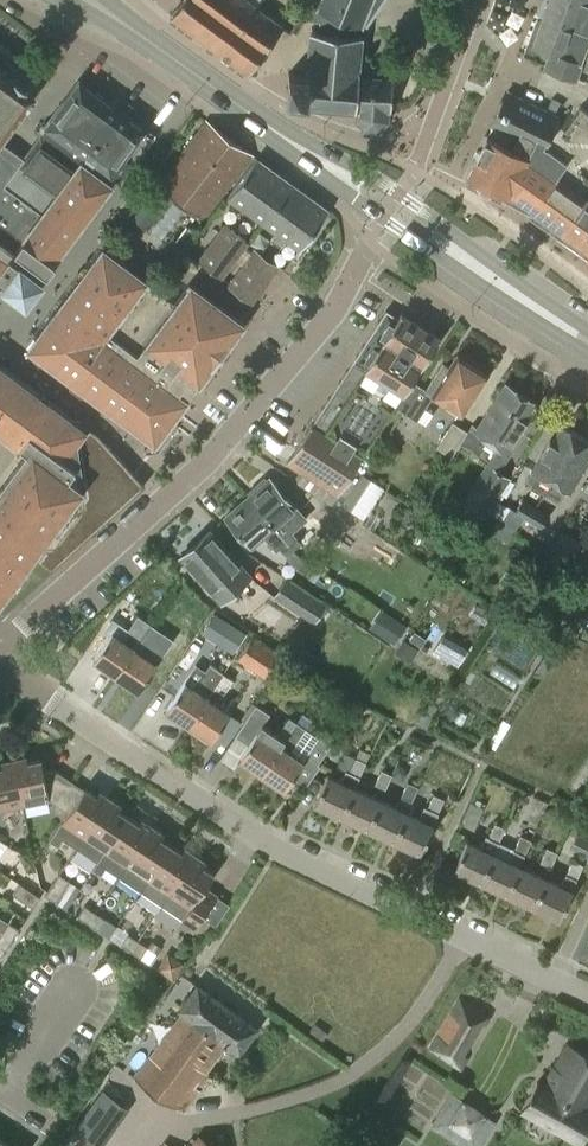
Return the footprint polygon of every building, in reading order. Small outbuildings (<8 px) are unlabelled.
[(170,12),(249,70),(283,24),(257,5),(261,0),(178,0),(170,12)] [(305,8),(299,17),(321,18),(320,29),(312,28),(309,64),(306,64),(305,73),(289,72),(287,93),(304,94),(303,105),(304,105),(357,110),(356,117),(365,127),(379,128),(389,119),(390,108),(392,109),(395,76),(362,73),(362,69),(360,69),(363,35),(354,33),(355,22),(362,25),(365,20),(367,22),(382,0),(310,0),(305,8)] [(543,16),(587,31),(587,1),(586,0),(546,0),(540,15),(543,16)] [(539,18),(533,37),(538,48),(551,52),(546,68),(578,79),(578,77),(587,80),(587,31),(543,16),(542,19),(539,18)] [(43,80),(0,48),(0,137),(43,80)] [(42,211),(72,171),(85,154),(117,111),(79,83),(47,125),(47,126),(5,183),(4,183),(42,211)] [(513,200),(540,162),(549,146),(559,125),(555,122),(558,117),(508,90),(490,124),(490,126),(469,167),(472,176),(481,181),(481,184),(513,200)] [(584,108),(577,117),(572,114),(563,127),(559,125),(549,146),(540,162),(513,200),(532,209),(562,231),(587,194),(587,111),(584,108)] [(119,179),(150,136),(117,111),(85,154),(101,166),(119,179)] [(204,216),(252,152),(206,117),(158,181),(204,216)] [(2,286),(25,303),(42,280),(39,278),(44,272),(46,273),(55,263),(52,261),(110,184),(95,173),(101,166),(85,154),(72,171),(42,211),(4,183),(0,189),(0,286),(2,286)] [(265,220),(293,181),(257,154),(228,193),(265,220)] [(299,245),(328,206),(293,181),(265,220),(277,229),(270,238),(281,247),(288,237),(299,245)] [(562,231),(587,249),(587,194),(562,231)] [(222,278),(249,241),(224,222),(197,259),(222,278)] [(189,244),(198,232),(186,224),(178,235),(189,244)] [(278,265),(252,247),(226,285),(252,303),(278,265)] [(174,301),(102,248),(38,334),(39,335),(42,356),(41,358),(140,431),(141,429),(162,426),(164,427),(242,322),(188,282),(174,301)] [(168,256),(162,264),(168,269),(175,261),(168,256)] [(338,493),(440,336),(400,310),(383,338),(370,330),(286,460),(338,493)] [(485,371),(459,355),(458,352),(456,353),(456,355),(449,367),(441,362),(424,389),(418,385),(403,409),(416,417),(431,393),(460,411),(460,413),(463,413),(463,411),(486,373),(488,373),(488,371),(485,371)] [(22,384),(0,368),(0,597),(36,548),(56,544),(84,506),(81,486),(68,475),(74,466),(78,466),(71,419),(22,384)] [(483,441),(502,454),(509,442),(514,445),(524,429),(521,427),(536,402),(504,382),(476,425),(472,423),(467,429),(460,441),(476,451),(483,441)] [(450,454),(459,440),(466,429),(452,420),(437,445),(450,454)] [(525,480),(545,491),(578,432),(561,423),(544,454),(541,452),(525,480)] [(579,474),(577,473),(587,454),(587,438),(578,432),(545,491),(557,498),(563,487),(569,491),(579,474)] [(484,517),(511,476),(488,460),(461,500),(484,517)] [(313,567),(319,562),(280,518),(295,505),(269,475),(247,495),(300,556),(306,560),(313,567)] [(579,495),(587,501),(587,482),(579,495)] [(300,556),(247,495),(223,516),(249,545),(261,534),(274,549),(277,546),(296,568),(306,560),(300,556)] [(501,520),(494,532),(506,539),(513,527),(516,528),(523,516),(528,519),(536,506),(522,498),(516,509),(510,505),(501,520)] [(362,549),(374,531),(325,501),(313,519),(362,549)] [(549,514),(536,506),(528,519),(541,527),(549,514)] [(219,599),(247,574),(207,529),(179,554),(219,599)] [(556,540),(554,538),(540,561),(565,576),(579,554),(577,553),(584,542),(563,529),(556,540)] [(587,586),(587,556),(575,577),(587,586)] [(315,623),(327,604),(285,577),(273,595),(315,623)] [(587,597),(587,590),(578,583),(570,594),(584,603),(587,597)] [(575,621),(584,610),(570,600),(562,611),(575,621)] [(405,626),(381,610),(370,626),(394,642),(405,626)] [(214,611),(201,631),(233,651),(245,631),(214,611)] [(138,641),(150,622),(136,613),(126,628),(111,619),(105,628),(110,631),(92,658),(115,674),(138,641)] [(138,689),(157,661),(161,654),(144,643),(156,626),(150,622),(138,641),(115,674),(138,689)] [(413,632),(409,638),(421,645),(425,639),(413,632)] [(269,679),(285,655),(253,633),(237,658),(269,679)] [(404,642),(397,652),(409,660),(416,650),(404,642)] [(542,674),(555,654),(548,649),(535,669),(542,674)] [(209,673),(204,670),(194,663),(183,655),(163,686),(174,694),(165,708),(188,723),(207,695),(222,672),(214,666),(209,673)] [(211,738),(230,710),(207,695),(188,723),(211,738)] [(276,732),(262,722),(269,712),(255,702),(234,733),(247,742),(238,756),(262,772),(281,745),(295,721),(287,716),(276,732)] [(317,735),(301,758),(290,751),(305,728),(304,727),(311,717),(302,711),(295,721),(281,745),(262,772),(283,787),(292,774),(306,783),(319,763),(316,761),(329,743),(317,735)] [(359,747),(355,756),(365,761),(369,752),(359,747)] [(27,760),(26,754),(14,756),(23,802),(48,797),(57,804),(72,780),(54,768),(44,770),(42,757),(27,760)] [(23,802),(14,756),(2,759),(3,765),(0,765),(0,807),(23,802)] [(353,786),(365,761),(355,756),(348,770),(345,768),(340,780),(327,774),(314,802),(341,815),(354,786),(353,786)] [(396,762),(391,773),(402,778),(405,772),(403,765),(396,762)] [(384,788),(391,773),(381,768),(374,784),(384,788)] [(82,787),(72,780),(57,804),(66,810),(48,837),(58,844),(63,838),(75,846),(109,796),(99,789),(96,794),(83,786),(82,787)] [(393,838),(406,810),(417,786),(407,781),(396,806),(380,798),(367,826),(393,838)] [(367,826),(380,798),(354,786),(341,815),(367,826)] [(420,851),(444,798),(433,793),(427,806),(423,804),(417,816),(406,810),(393,838),(420,851)] [(97,860),(128,815),(116,807),(119,803),(109,796),(75,846),(97,860)] [(97,860),(93,868),(101,873),(105,867),(119,876),(126,865),(125,864),(151,825),(141,818),(138,822),(128,815),(97,860)] [(493,851),(505,827),(494,822),(488,835),(486,834),(480,846),(467,840),(454,867),(481,880),(494,852),(493,851)] [(119,876),(139,890),(170,844),(158,836),(161,831),(151,825),(125,864),(126,865),(119,876)] [(577,832),(570,847),(587,855),(587,837),(577,832)] [(520,863),(531,839),(521,834),(509,859),(494,852),(481,880),(506,892),(520,863)] [(139,890),(160,904),(194,853),(183,846),(180,851),(170,844),(139,890)] [(551,866),(557,851),(546,846),(540,861),(551,866)] [(203,885),(212,872),(200,864),(203,859),(194,853),(160,904),(190,923),(196,922),(214,893),(203,885)] [(572,888),(583,863),(572,858),(561,883),(545,876),(532,904),(559,916),(572,888)] [(532,904),(545,876),(520,863),(506,892),(532,904)] [(61,890),(67,879),(57,873),(50,883),(61,890)] [(21,899),(28,889),(17,882),(11,893),(21,899)] [(54,899),(61,890),(50,883),(44,893),(54,899)] [(32,906),(39,896),(28,889),(21,899),(32,906)] [(88,921),(96,909),(85,902),(77,914),(88,921)] [(97,927),(105,915),(96,909),(88,921),(97,927)] [(11,937),(17,927),(8,921),(1,931),(11,937)] [(130,950),(139,937),(128,929),(119,942),(130,950)] [(0,933),(0,946),(3,948),(4,948),(11,937),(1,931),(0,933)] [(139,956),(148,943),(139,937),(130,950),(139,956)] [(171,950),(161,965),(177,977),(188,961),(171,950)] [(209,1027),(226,1004),(197,983),(180,1006),(183,1008),(134,1075),(177,1107),(201,1073),(180,1057),(205,1024),(209,1027)] [(485,1021),(490,1012),(461,997),(431,1045),(462,1066),(469,1054),(462,1050),(482,1019),(485,1021)] [(239,1048),(256,1025),(226,1004),(209,1027),(205,1024),(180,1057),(201,1073),(226,1039),(239,1048)] [(568,1043),(544,1084),(537,1080),(522,1106),(582,1139),(587,1126),(587,1054),(568,1043)] [(102,1089),(76,1131),(98,1145),(103,1145),(130,1108),(102,1089)] [(452,1092),(431,1124),(466,1145),(480,1145),(496,1120),(486,1114),(487,1112),(463,1097),(462,1098),(452,1092)] [(197,1134),(188,1145),(212,1145),(197,1134)]
